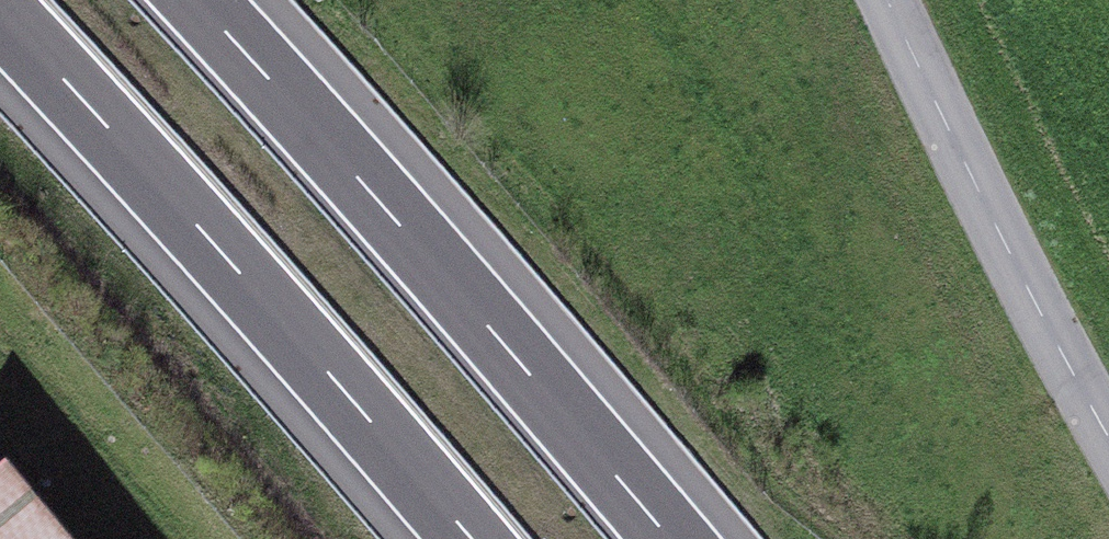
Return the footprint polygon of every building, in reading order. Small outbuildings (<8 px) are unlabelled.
[(7,469),(0,475),(0,538),(68,538),(7,469)]
